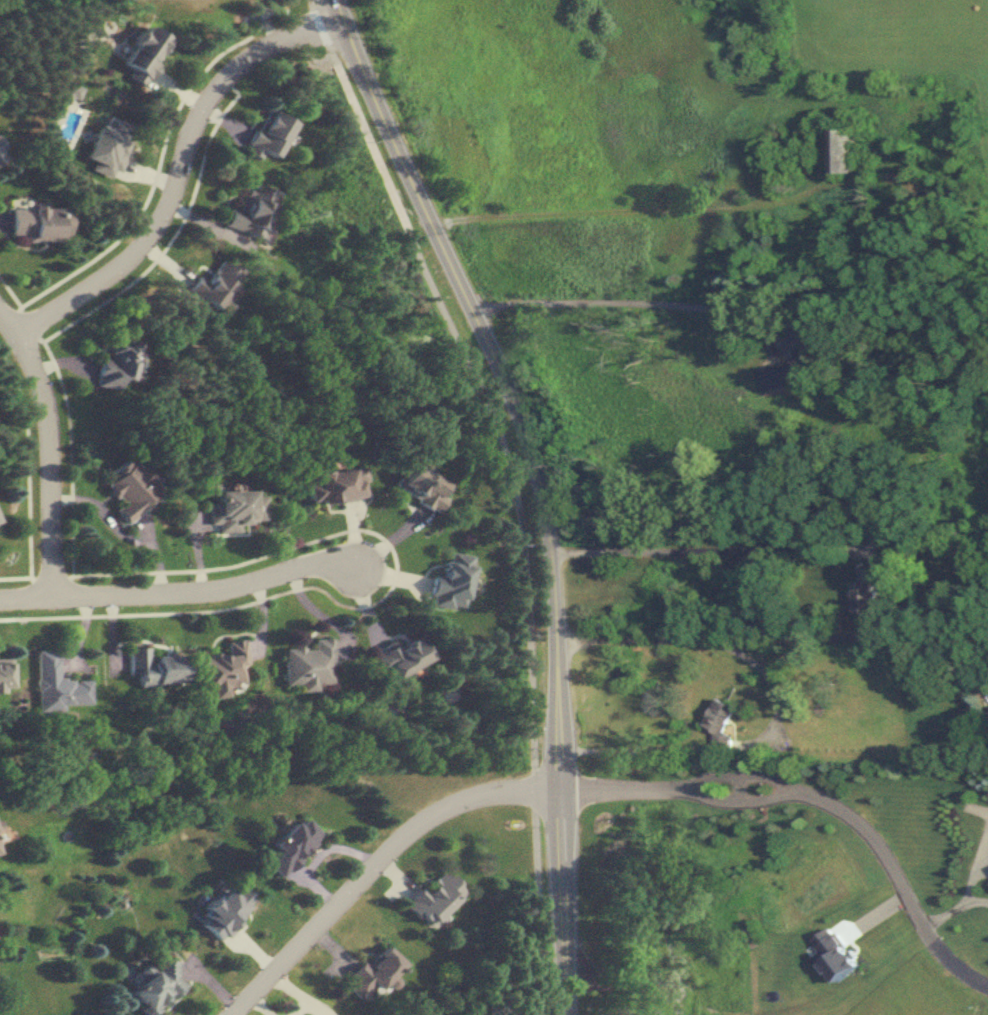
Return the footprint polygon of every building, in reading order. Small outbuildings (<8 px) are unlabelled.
[(127,76),(145,87),(158,66),(153,63),(167,40),(145,26),(122,64),(131,70),(127,76)] [(293,121),(266,108),(245,151),(260,158),(263,152),(275,158),(293,121)] [(83,160),(91,163),(88,171),(112,179),(131,127),(99,116),(83,160)] [(854,172),(854,128),(836,128),(836,172),(854,172)] [(277,190),(246,182),(238,211),(228,208),(223,226),(264,237),(277,190)] [(24,242),(65,242),(65,208),(8,208),(8,236),(24,236),(24,242)] [(205,279),(196,274),(184,293),(214,312),(239,271),(218,258),(205,279)] [(93,386),(114,391),(117,378),(129,381),(139,342),(106,333),(93,386)] [(101,481),(120,503),(113,509),(125,523),(160,493),(129,457),(101,481)] [(433,512),(442,498),(437,495),(444,483),(410,461),(394,486),(433,512)] [(313,472),(314,484),(306,485),(308,505),(366,497),(362,466),(313,472)] [(238,531),(238,522),(263,522),(262,494),(252,494),(252,489),(208,491),(208,531),(238,531)] [(434,574),(429,605),(463,611),(472,555),(446,551),(442,576),(434,574)] [(372,654),(382,672),(390,667),(396,678),(430,657),(417,636),(395,649),(392,643),(372,654)] [(285,648),(285,685),(301,684),(301,691),(319,691),(319,685),(333,684),(332,638),(313,638),(313,648),(285,648)] [(196,656),(199,688),(211,687),(212,697),(229,696),(228,687),(243,686),(241,665),(247,665),(245,639),(226,641),(227,653),(196,656)] [(149,655),(149,647),(128,647),(128,684),(182,683),(182,654),(149,655)] [(37,650),(38,711),(64,711),(64,705),(89,705),(89,679),(58,679),(57,650),(37,650)] [(0,662),(0,691),(11,691),(10,662),(0,662)] [(736,738),(725,734),(737,707),(717,698),(705,726),(720,733),(713,747),(729,754),(736,738)] [(270,845),(277,850),(266,864),(283,879),(319,833),(301,818),(296,824),(290,820),(270,845)] [(405,904),(428,928),(464,893),(441,869),(405,904)] [(254,899),(238,886),(233,893),(226,887),(197,923),(219,941),(254,899)] [(342,983),(358,1000),(372,987),(381,997),(397,983),(391,976),(402,965),(384,945),(342,983)] [(142,1005),(137,1011),(142,1014),(152,1014),(166,997),(171,1000),(183,985),(170,975),(174,968),(159,957),(130,997),(142,1005)]
